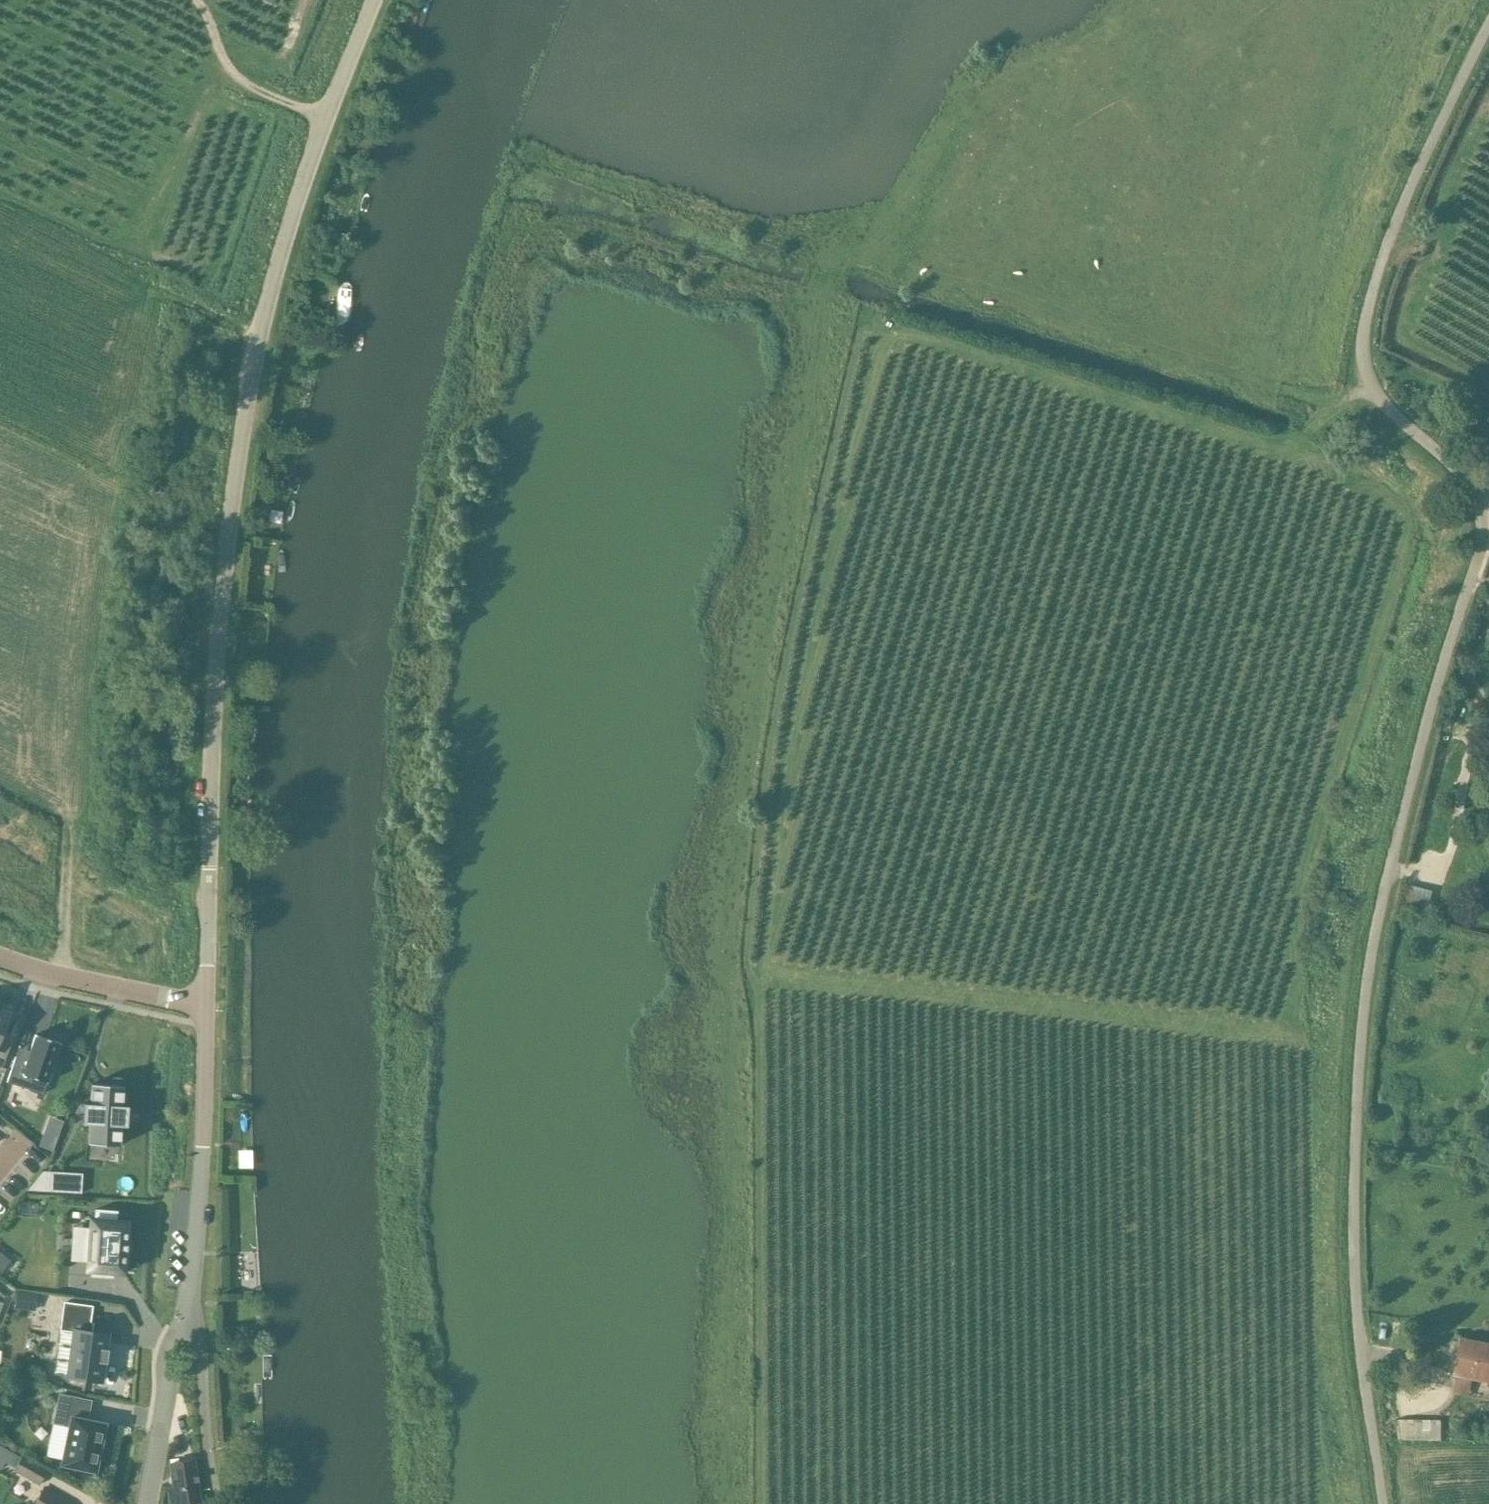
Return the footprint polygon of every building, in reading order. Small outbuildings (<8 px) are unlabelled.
[(1408,886),(1409,900),(1429,899),(1429,886),(1408,886)] [(8,1014),(0,1010),(0,1035),(8,1014)] [(55,1041),(56,1037),(41,1032),(40,1036),(35,1035),(26,1061),(15,1057),(6,1082),(42,1094),(60,1043),(55,1041)] [(1,1068),(10,1044),(0,1040),(0,1068),(1,1068)] [(91,1084),(90,1103),(82,1103),(84,1106),(83,1121),(81,1124),(88,1124),(87,1144),(119,1146),(120,1126),(126,1126),(124,1123),(120,1123),(121,1108),(125,1109),(127,1106),(121,1105),(123,1086),(91,1084)] [(39,1146),(52,1151),(56,1140),(43,1135),(39,1146)] [(81,1193),(82,1172),(50,1171),(49,1191),(81,1193)] [(131,1255),(132,1240),(126,1239),(127,1221),(115,1220),(116,1211),(95,1210),(94,1219),(89,1218),(86,1270),(90,1271),(90,1275),(111,1277),(112,1272),(124,1273),(125,1255),(131,1255)] [(15,1306),(35,1309),(37,1294),(17,1291),(15,1306)] [(67,1377),(100,1381),(103,1362),(105,1362),(107,1350),(105,1350),(107,1334),(88,1331),(91,1307),(64,1303),(61,1329),(74,1331),(67,1377)] [(1461,1338),(1454,1375),(1488,1381),(1488,1343),(1461,1338)] [(61,1465),(95,1472),(105,1424),(102,1423),(86,1420),(91,1400),(60,1394),(54,1424),(69,1427),(61,1465)] [(1441,1420),(1400,1419),(1400,1440),(1440,1441),(1441,1420)] [(0,1446),(0,1469),(4,1462),(15,1468),(14,1471),(39,1485),(48,1470),(22,1455),(20,1458),(0,1446)] [(174,1488),(169,1488),(171,1503),(181,1503),(200,1501),(194,1460),(170,1464),(174,1488)] [(45,1488),(39,1499),(38,1498),(34,1503),(71,1503),(72,1503),(45,1488)]
